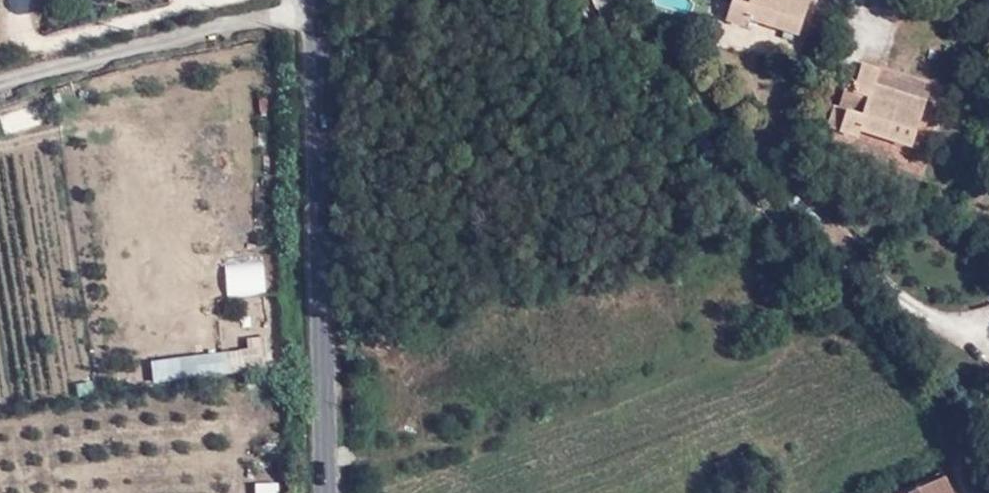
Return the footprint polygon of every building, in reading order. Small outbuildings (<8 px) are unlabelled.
[(751,4),(737,0),(731,0),(726,18),(800,41),(813,0),(752,0),(751,4)] [(932,84),(863,59),(854,84),(837,85),(825,124),(859,140),(862,132),(910,152),(932,84)] [(260,231),(214,237),(217,267),(264,261),(260,231)] [(272,336),(228,336),(229,360),(272,360),(272,336)] [(151,379),(227,375),(226,351),(150,356),(151,379)] [(911,492),(949,492),(941,478),(911,492)]
